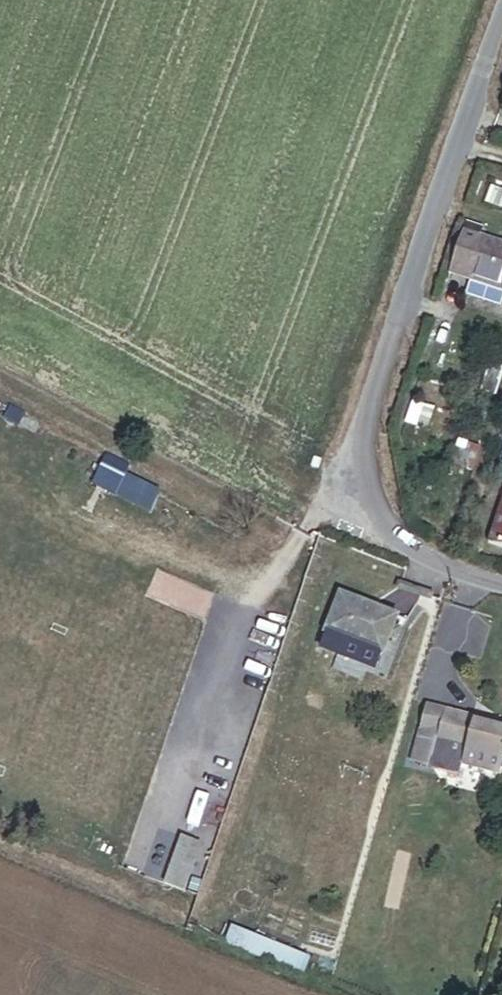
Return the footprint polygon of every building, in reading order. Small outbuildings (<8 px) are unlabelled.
[(485,207),(501,214),(501,195),(491,191),(485,207)] [(501,294),(501,248),(480,241),(484,230),(468,225),(454,272),(468,276),(467,283),(501,294)] [(496,400),(501,382),(501,363),(492,360),(480,395),(496,400)] [(9,407),(2,420),(17,428),(24,416),(9,407)] [(106,456),(92,483),(116,496),(130,469),(106,456)] [(322,461),(315,459),(312,467),(320,470),(322,461)] [(489,546),(501,550),(501,506),(489,546)] [(389,645),(393,633),(398,619),(340,597),(323,635),(326,636),(380,660),(382,661),(389,645)] [(389,645),(396,647),(401,636),(393,633),(389,645)] [(376,672),(380,660),(326,636),(321,649),(376,672)] [(411,767),(460,781),(463,770),(497,780),(501,762),(501,732),(475,724),(476,721),(428,707),(411,767)] [(171,864),(163,885),(183,892),(200,845),(180,838),(174,854),(166,851),(163,862),(171,864)] [(281,968),(287,953),(233,930),(226,945),(281,968)]
